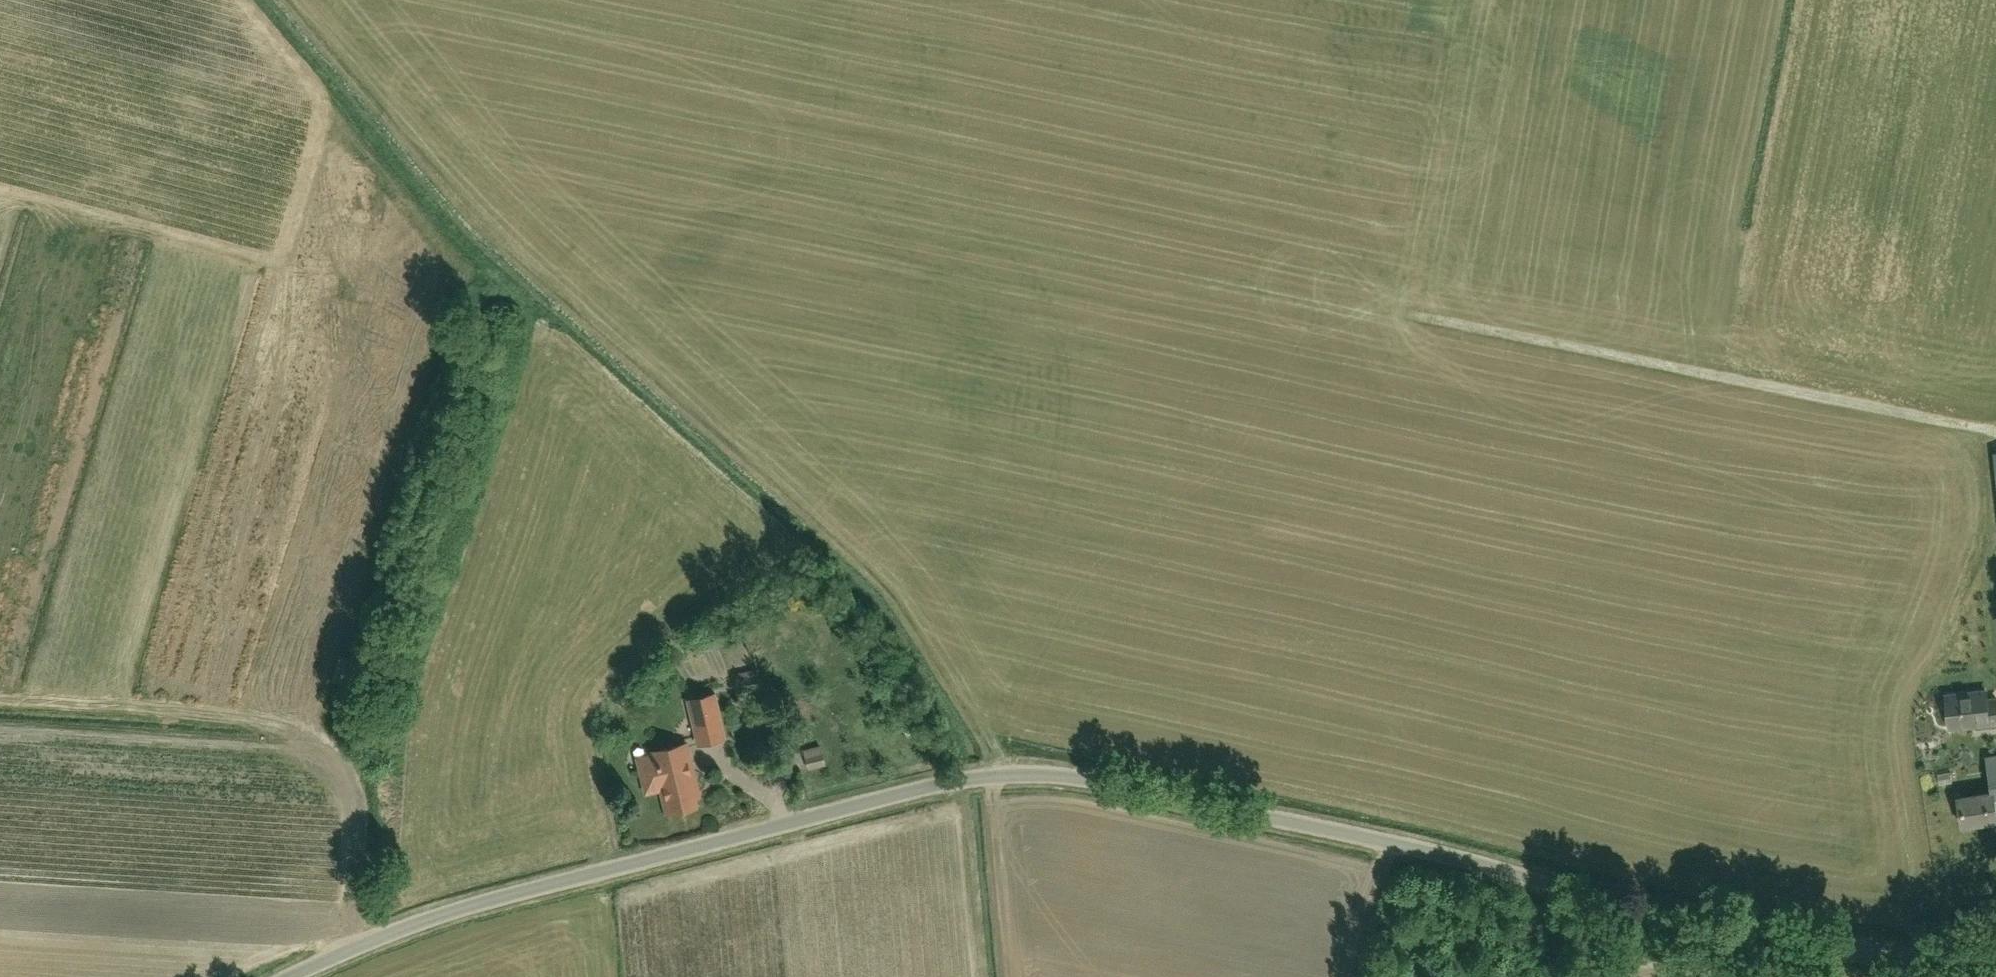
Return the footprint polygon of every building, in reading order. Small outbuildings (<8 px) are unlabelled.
[(734,672),(738,694),(766,687),(760,665),(734,672)] [(725,737),(714,694),(688,700),(699,743),(725,737)] [(1986,694),(1945,700),(1949,729),(1995,723),(1995,700),(1987,701),(1986,694)] [(638,762),(646,791),(665,786),(672,815),(697,808),(694,797),(699,796),(687,747),(651,756),(652,759),(638,762)] [(820,747),(805,750),(809,768),(824,764),(820,747)] [(1963,828),(1995,822),(1995,757),(1987,758),(1993,793),(1959,799),(1963,828)]
